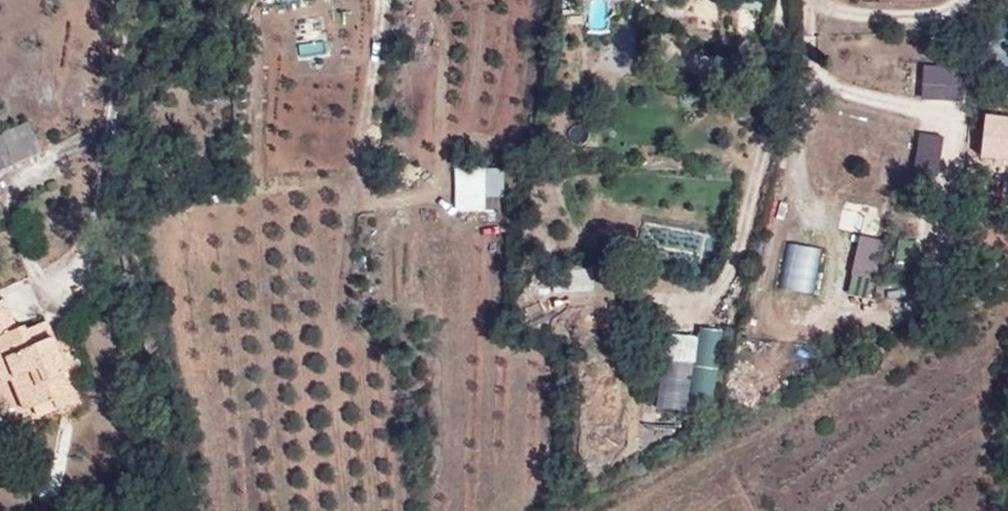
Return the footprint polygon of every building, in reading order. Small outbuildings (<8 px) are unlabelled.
[(925,66),(926,98),(964,98),(963,65),(925,66)] [(992,117),(985,159),(1003,161),(1007,127),(1007,119),(992,117)] [(0,134),(0,169),(42,151),(30,122),(0,134)] [(920,132),(918,175),(942,177),(944,133),(920,132)] [(506,195),(508,168),(460,164),(456,208),(487,211),(488,194),(506,195)] [(881,276),(884,237),(859,235),(857,275),(881,276)] [(785,288),(817,293),(824,247),(792,242),(785,288)] [(855,276),(854,289),(873,291),(874,278),(855,276)] [(25,330),(23,325),(16,327),(3,297),(0,299),(0,344),(14,377),(27,408),(55,396),(61,408),(75,401),(63,374),(68,372),(52,336),(32,345),(25,330)] [(46,320),(25,330),(32,345),(52,336),(46,320)] [(658,405),(690,409),(692,391),(715,394),(723,335),(669,327),(658,405)] [(5,381),(14,377),(0,344),(0,369),(5,381)] [(52,497),(41,501),(43,509),(55,505),(52,497)]
